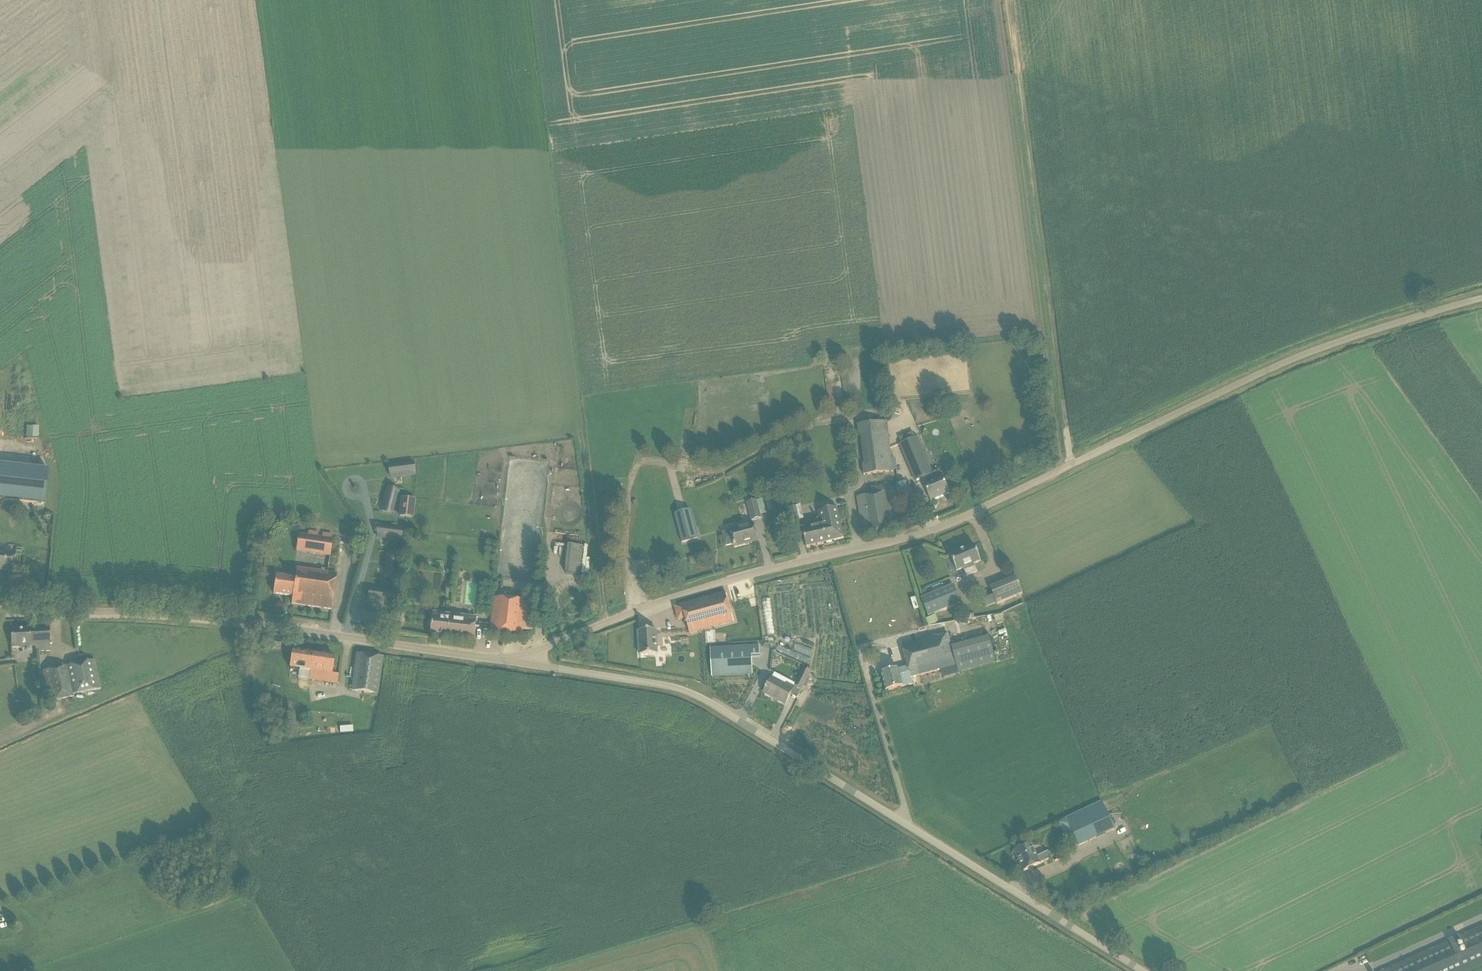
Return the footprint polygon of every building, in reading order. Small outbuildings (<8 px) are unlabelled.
[(858,437),(860,437),(864,476),(893,472),(886,421),(856,424),(858,437)] [(923,478),(926,485),(924,486),(931,502),(948,494),(941,479),(934,482),(922,453),(925,452),(919,436),(899,444),(915,482),(923,478)] [(413,462),(389,465),(390,477),(414,474),(413,462)] [(42,504),(46,471),(0,466),(0,500),(42,504)] [(904,496),(902,482),(895,483),(897,497),(904,496)] [(856,497),(863,539),(865,539),(902,532),(901,531),(894,484),(871,487),(871,494),(856,497)] [(398,491),(387,488),(381,511),(392,514),(398,491)] [(757,490),(745,493),(746,500),(758,497),(757,490)] [(398,517),(414,518),(416,499),(399,498),(398,517)] [(760,519),(755,500),(746,502),(751,521),(760,519)] [(789,509),(790,512),(792,522),(799,520),(796,507),(789,509)] [(801,525),(804,538),(806,548),(843,539),(836,509),(818,513),(820,520),(801,525)] [(697,539),(690,512),(675,516),(682,543),(697,539)] [(729,531),(722,533),(726,547),(733,545),(734,548),(745,545),(744,543),(756,540),(752,525),(729,531)] [(402,529),(379,526),(377,538),(401,541),(402,529)] [(332,539),(331,539),(332,535),(322,534),(322,537),(298,534),(295,551),(330,556),(332,539)] [(580,575),(584,547),(570,545),(566,573),(580,575)] [(974,546),(950,555),(956,572),(963,569),(966,577),(977,573),(974,564),(980,562),(974,546)] [(13,561),(14,555),(0,553),(0,570),(12,571),(13,561)] [(398,555),(387,554),(384,578),(396,579),(398,555)] [(331,610),(336,574),(296,569),(294,579),(275,576),(272,594),(292,597),(291,604),(331,610)] [(996,605),(1019,595),(1022,594),(1015,576),(989,587),(996,605)] [(960,603),(953,585),(920,599),(927,617),(960,603)] [(394,592),(370,589),(369,601),(393,604),(394,592)] [(674,607),(678,621),(685,619),(689,634),(732,622),(724,593),(674,607)] [(533,631),(536,602),(494,598),(490,633),(523,636),(524,630),(533,631)] [(473,640),(475,630),(476,617),(434,612),(431,635),(473,640)] [(937,623),(934,616),(925,619),(928,627),(937,623)] [(28,648),(28,649),(35,648),(35,653),(50,652),(49,628),(10,630),(11,649),(28,648)] [(656,631),(638,632),(639,656),(657,655),(656,631)] [(955,666),(947,634),(902,646),(907,668),(881,675),(886,692),(913,685),(911,678),(955,666)] [(752,675),(752,665),(752,655),(760,655),(759,646),(710,648),(711,677),(752,675)] [(330,676),(331,667),(333,657),(292,651),(289,676),(336,683),(336,677),(330,676)] [(377,695),(382,658),(356,654),(351,691),(377,695)] [(41,672),(43,682),(47,702),(74,696),(74,695),(100,690),(94,660),(41,672)] [(803,688),(811,673),(804,668),(795,685),(803,688)] [(772,677),(768,685),(764,694),(785,705),(794,687),(787,683),(786,685),(772,677)] [(1101,802),(1065,819),(1078,846),(1114,829),(1101,802)] [(1037,857),(1030,844),(1014,852),(1023,872),(1051,859),(1048,852),(1037,857)] [(1382,970),(1471,970),(1481,966),(1481,926),(1382,970)]
